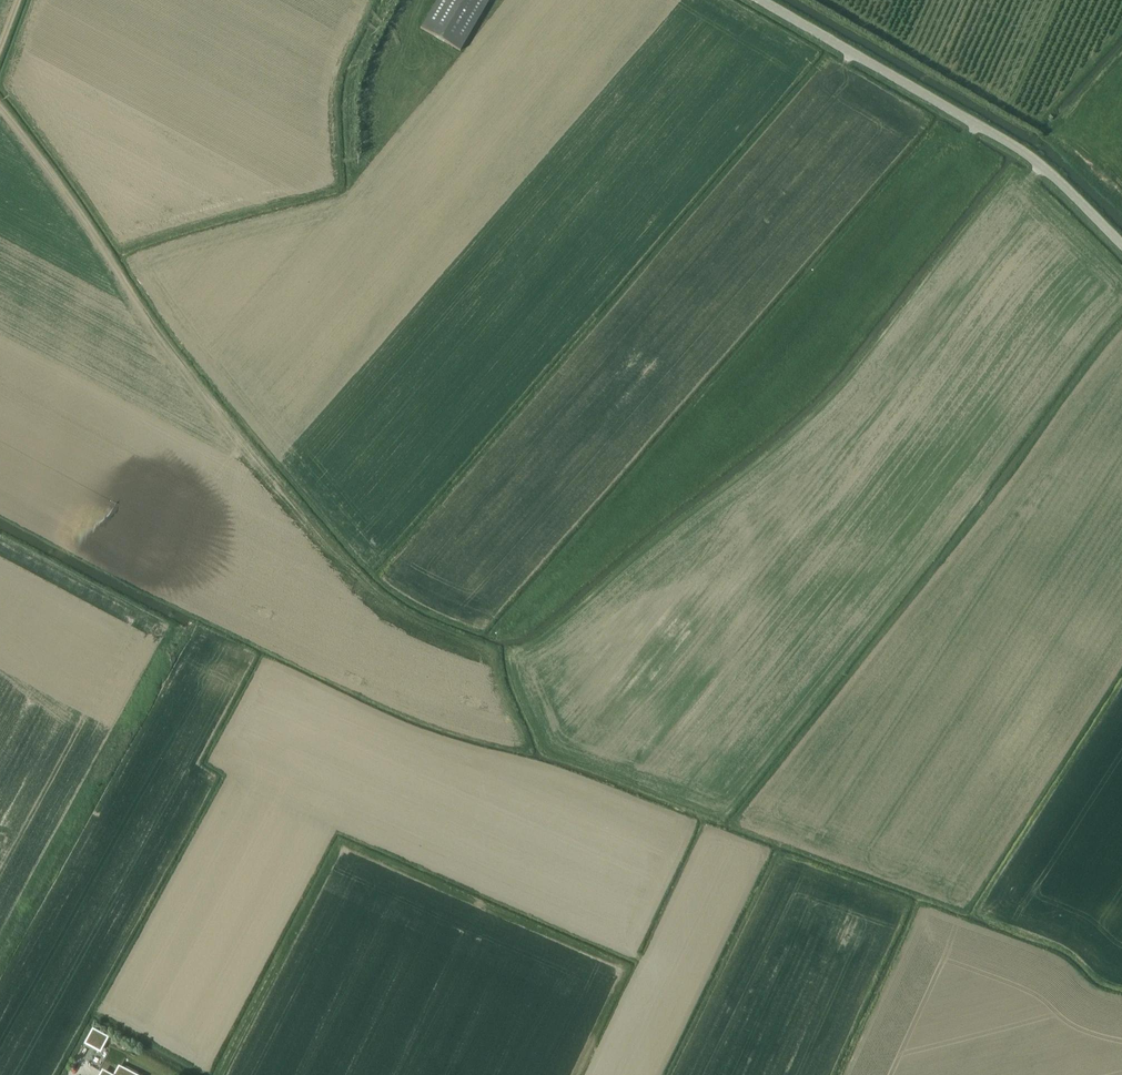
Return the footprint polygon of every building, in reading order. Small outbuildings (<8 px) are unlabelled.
[(420,29),(459,51),(489,0),(437,0),(420,29)] [(118,1066),(113,1074),(135,1074),(118,1066)]
